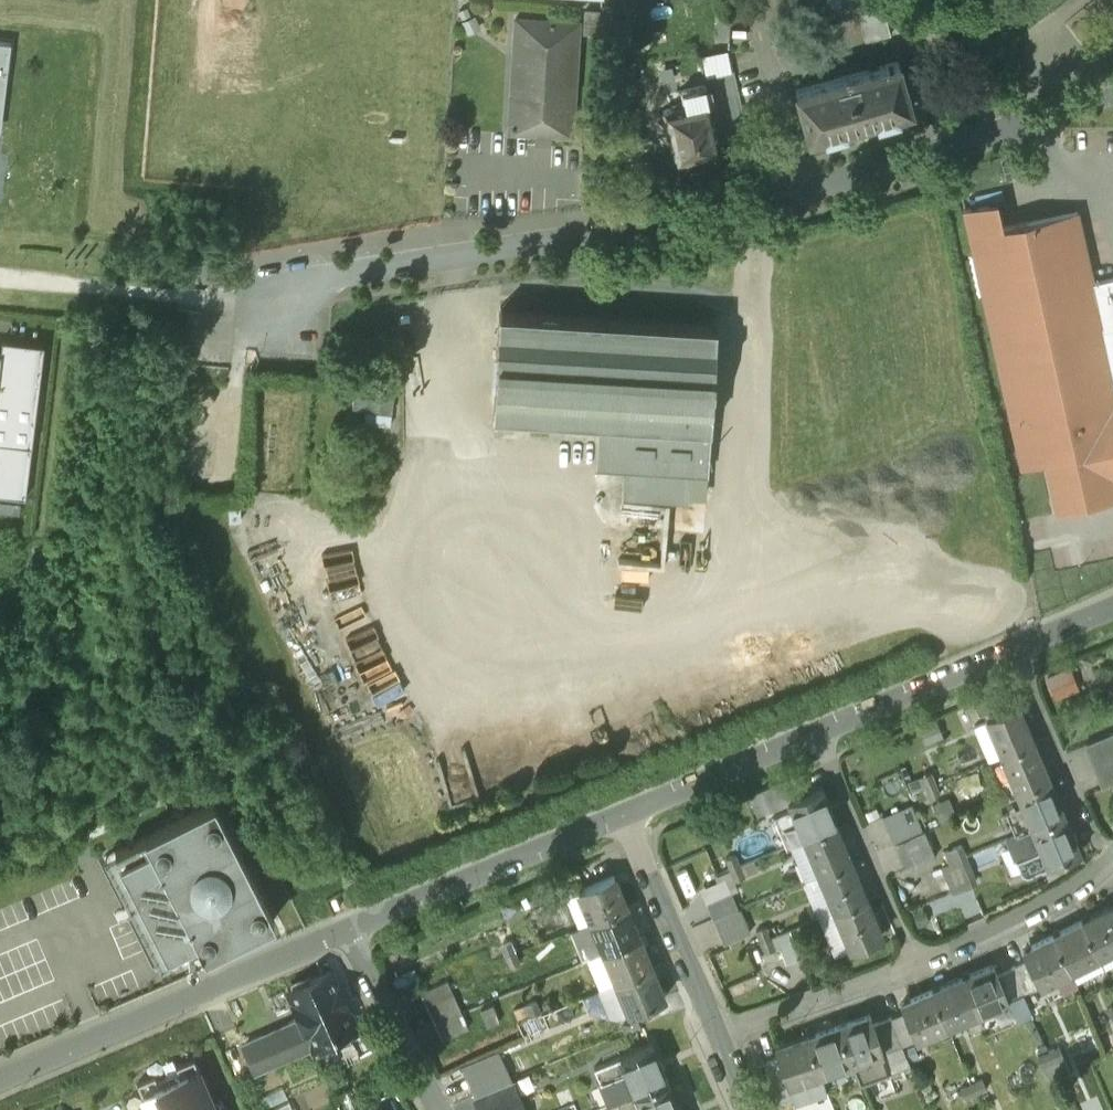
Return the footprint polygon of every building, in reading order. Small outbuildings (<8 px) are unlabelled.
[(872,0),(857,0),(868,40),(890,34),(883,6),(872,0)] [(461,20),(467,33),(480,28),(474,15),(461,20)] [(578,21),(516,18),(510,131),(572,134),(578,21)] [(728,28),(704,27),(703,47),(727,48),(728,28)] [(12,45),(0,43),(0,104),(4,70),(9,70),(12,45)] [(898,60),(796,90),(810,137),(824,133),(825,137),(844,131),(842,127),(876,118),(877,122),(897,116),(896,112),(911,108),(898,60)] [(705,84),(681,90),(684,105),(663,110),(665,120),(659,122),(664,144),(671,143),(675,162),(721,151),(705,84)] [(964,210),(1021,467),(1043,462),(1054,510),(1112,497),(1112,277),(1093,282),(1077,211),(993,230),(988,205),(964,210)] [(713,324),(498,313),(493,414),(599,419),(596,463),(705,472),(713,324)] [(24,496),(45,343),(4,337),(2,353),(0,353),(0,492),(24,496)] [(370,404),(370,418),(397,418),(398,376),(358,375),(358,404),(370,404)] [(23,513),(25,496),(0,493),(0,510),(23,513)] [(358,568),(330,577),(337,602),(366,594),(358,568)] [(368,680),(397,669),(371,599),(342,610),(368,680)] [(1063,670),(1049,676),(1056,694),(1071,688),(1063,670)] [(998,692),(975,702),(981,714),(1003,705),(998,692)] [(1033,740),(1018,704),(986,717),(1001,753),(1033,740)] [(1087,741),(1105,783),(1112,780),(1112,730),(1087,741)] [(1033,740),(1001,753),(1016,790),(1048,776),(1033,740)] [(930,771),(922,774),(927,786),(935,782),(930,771)] [(798,772),(762,788),(770,809),(788,802),(788,801),(807,793),(807,792),(798,772)] [(1048,776),(1016,790),(1032,826),(1063,813),(1048,776)] [(940,794),(935,782),(927,786),(932,797),(940,794)] [(820,786),(807,792),(807,793),(788,801),(788,802),(790,808),(773,815),(786,844),(835,824),(836,824),(820,786)] [(214,803),(105,858),(160,967),(201,946),(206,956),(235,941),(238,942),(244,939),(245,936),(274,921),(214,803)] [(909,803),(881,815),(893,841),(894,841),(921,829),(909,803)] [(1032,826),(1006,837),(1020,871),(1025,873),(1079,850),(1063,813),(1032,826)] [(835,824),(804,837),(819,874),(850,860),(835,824)] [(921,829),(894,841),(906,868),(934,856),(923,829),(921,829)] [(966,854),(961,843),(952,847),(956,858),(966,854)] [(735,853),(726,858),(730,868),(739,864),(735,853)] [(956,858),(941,864),(952,890),(976,879),(966,854),(956,858)] [(850,860),(819,874),(834,909),(865,896),(850,860)] [(739,864),(730,868),(735,879),(744,876),(739,864)] [(614,875),(578,890),(590,920),(626,905),(614,875)] [(728,892),(706,901),(713,918),(737,909),(728,892)] [(865,896),(834,909),(850,946),(881,933),(865,896)] [(626,905),(590,920),(603,950),(639,935),(626,905)] [(1111,905),(1081,920),(1098,954),(1112,947),(1112,910),(1111,905)] [(737,909),(713,918),(724,943),(749,932),(739,908),(737,909)] [(1081,920),(1051,935),(1069,969),(1098,954),(1081,920)] [(765,925),(756,929),(761,940),(770,936),(765,925)] [(788,928),(775,934),(786,961),(800,956),(788,928)] [(639,935),(603,950),(615,980),(651,964),(639,935)] [(1051,935),(1023,950),(1027,959),(1039,983),(1040,984),(1069,969),(1051,935)] [(775,948),(770,936),(761,940),(766,952),(775,948)] [(510,942),(503,945),(507,955),(514,952),(510,942)] [(514,952),(507,955),(512,966),(519,963),(514,952)] [(1027,959),(1011,967),(1022,992),(1039,983),(1027,959)] [(651,964),(615,980),(628,1010),(664,995),(651,964)] [(997,974),(993,964),(960,978),(976,1013),(1008,1000),(997,974)] [(1011,967),(997,974),(1007,999),(1022,992),(1011,967)] [(355,1026),(331,972),(289,990),(302,1020),(244,1045),(255,1070),(313,1044),(331,1036),(338,1052),(348,1047),(342,1032),(355,1026)] [(450,977),(422,989),(435,1021),(464,1009),(450,977)] [(960,978),(930,991),(946,1026),(976,1013),(960,978)] [(930,991),(900,1003),(904,1011),(915,1039),(946,1026),(930,991)] [(535,1001),(528,1004),(532,1014),(540,1011),(535,1001)] [(464,1009),(435,1021),(442,1036),(470,1024),(464,1009)] [(540,1011),(532,1014),(537,1025),(544,1022),(540,1011)] [(915,1039),(904,1011),(889,1018),(900,1045),(915,1039)] [(869,1014),(837,1025),(850,1062),(881,1051),(882,1051),(873,1025),(869,1014)] [(889,1018),(873,1025),(882,1051),(881,1051),(888,1072),(909,1065),(900,1045),(889,1018)] [(837,1025),(806,1035),(819,1072),(850,1062),(837,1025)] [(819,1072),(806,1035),(775,1046),(779,1055),(788,1083),(819,1072)] [(652,1043),(620,1057),(594,1068),(609,1104),(620,1099),(620,1100),(636,1093),(667,1080),(668,1080),(652,1043)] [(1059,1047),(1047,1052),(1051,1061),(1062,1056),(1059,1047)] [(1047,1052),(1037,1056),(1041,1066),(1051,1061),(1047,1052)] [(779,1055),(765,1060),(775,1087),(788,1083),(779,1055)] [(508,1064),(469,1080),(476,1095),(511,1080),(514,1079),(508,1064)] [(199,1068),(142,1093),(148,1109),(145,1109),(211,1109),(208,1104),(213,1102),(199,1068)] [(982,1079),(971,1084),(975,1093),(986,1089),(982,1079)] [(474,1096),(480,1109),(524,1109),(511,1080),(476,1095),(474,1096)] [(636,1093),(643,1109),(679,1109),(667,1080),(636,1093)] [(971,1084),(960,1089),(964,1098),(975,1093),(971,1084)] [(268,1109),(298,1109),(293,1098),(268,1109)]
